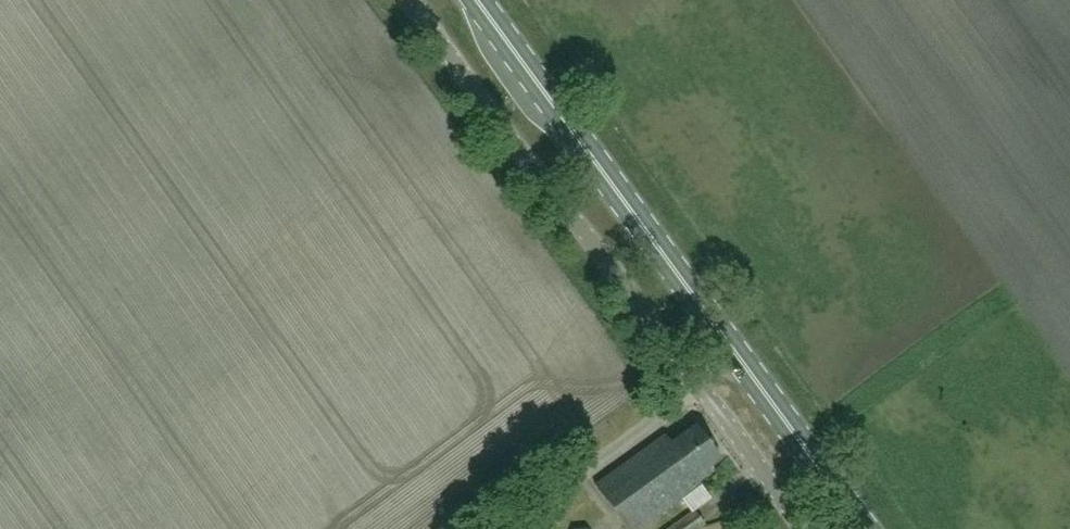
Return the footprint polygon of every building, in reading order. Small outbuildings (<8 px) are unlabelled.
[(720,457),(697,425),(672,444),(666,435),(595,486),(626,528),(638,528),(701,483),(698,479),(714,467),(711,463),(720,457)] [(705,526),(694,510),(668,528),(700,528),(705,526)]
